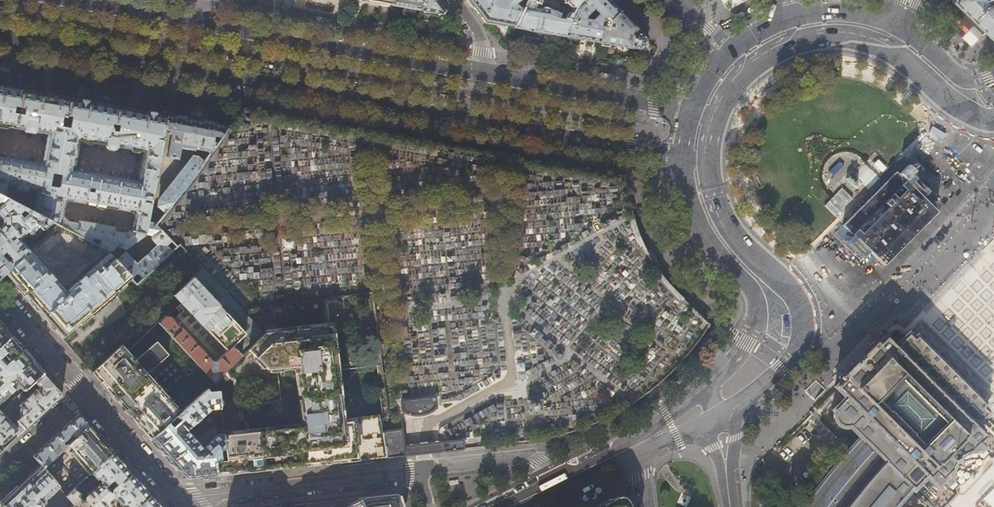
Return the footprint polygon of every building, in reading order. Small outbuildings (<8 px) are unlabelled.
[(424,0),(391,0),(389,5),(404,8),(403,11),(402,12),(402,14),(403,15),(404,16),(406,16),(407,15),(408,14),(418,15),(419,10),(424,0)] [(419,10),(423,10),(422,14),(433,15),(441,17),(441,14),(442,14),(444,11),(441,7),(436,0),(424,0),(419,10)] [(483,22),(513,27),(526,0),(467,0),(483,22)] [(530,0),(526,0),(513,27),(542,32),(564,36),(565,31),(570,21),(565,18),(539,5),(530,0)] [(572,10),(571,12),(568,14),(565,18),(570,21),(575,11),(586,0),(562,0),(572,10)] [(602,28),(608,29),(609,22),(619,12),(610,2),(608,0),(586,0),(575,11),(570,21),(565,31),(564,36),(582,40),(599,43),(602,28)] [(978,20),(958,0),(956,1),(949,8),(970,28),(978,20)] [(958,0),(978,20),(993,5),(993,0),(958,0)] [(978,20),(989,30),(992,33),(993,35),(993,5),(978,20)] [(602,28),(599,43),(602,43),(602,46),(603,47),(608,48),(609,47),(609,44),(639,49),(641,47),(644,45),(646,40),(645,38),(644,39),(642,35),(642,34),(641,34),(637,33),(638,30),(635,28),(633,26),(619,12),(609,22),(608,29),(602,28)] [(989,30),(978,20),(970,28),(981,38),(989,30)] [(962,38),(971,45),(977,37),(968,30),(962,38)] [(16,128),(22,91),(10,89),(0,87),(0,125),(16,128)] [(47,134),(42,165),(10,159),(3,197),(6,198),(47,219),(53,186),(49,185),(51,172),(56,173),(64,128),(60,127),(59,124),(61,115),(66,116),(70,99),(48,96),(22,91),(16,128),(24,129),(24,131),(26,132),(33,133),(35,132),(36,132),(47,134)] [(164,129),(166,116),(146,113),(112,107),(70,99),(66,116),(71,117),(68,129),(64,128),(56,173),(60,174),(58,187),(53,186),(47,219),(52,222),(58,225),(104,249),(109,255),(112,253),(110,251),(112,249),(113,247),(114,245),(114,243),(119,246),(119,245),(124,248),(126,247),(132,243),(134,243),(138,240),(137,238),(144,233),(145,234),(145,232),(147,222),(153,190),(154,190),(154,189),(153,189),(155,179),(156,179),(156,178),(155,178),(164,129)] [(221,137),(226,129),(222,126),(196,122),(166,116),(164,129),(172,130),(167,157),(178,159),(180,146),(205,150),(210,152),(218,141),(214,141),(215,136),(221,137)] [(159,206),(166,211),(204,161),(198,157),(193,156),(183,168),(182,167),(168,184),(170,186),(159,200),(159,206)] [(3,197),(10,159),(0,157),(0,195),(3,197)] [(0,205),(0,217),(3,221),(3,222),(0,225),(0,250),(2,253),(5,251),(10,257),(11,262),(14,265),(30,251),(22,242),(30,234),(28,231),(35,225),(40,227),(42,230),(52,222),(6,198),(0,205)] [(124,248),(119,245),(119,246),(109,255),(131,278),(137,285),(177,247),(156,224),(147,222),(145,232),(153,234),(152,237),(153,239),(159,246),(158,247),(156,247),(155,248),(139,263),(139,265),(137,266),(125,254),(126,247),(124,248)] [(989,238),(992,224),(986,223),(983,236),(989,238)] [(58,225),(30,251),(14,265),(5,273),(6,274),(36,309),(62,338),(91,314),(92,316),(117,295),(115,293),(131,278),(104,249),(58,225)] [(211,245),(211,235),(182,233),(181,243),(211,245)] [(236,265),(237,278),(280,274),(278,250),(270,251),(271,265),(266,266),(265,256),(256,256),(255,244),(227,246),(227,254),(223,254),(224,266),(236,265)] [(650,248),(647,250),(657,267),(660,265),(650,248)] [(2,253),(0,250),(0,279),(6,274),(5,273),(14,265),(11,262),(6,261),(0,255),(2,253)] [(232,346),(241,355),(264,333),(242,310),(230,297),(203,268),(174,295),(186,307),(177,315),(218,359),(232,346)] [(627,295),(634,294),(634,300),(641,299),(640,291),(642,291),(642,282),(621,284),(622,292),(627,292),(627,295)] [(273,306),(272,300),(268,298),(247,300),(237,290),(230,297),(242,310),(273,306)] [(225,370),(241,355),(232,346),(218,359),(216,361),(212,361),(183,329),(182,329),(170,317),(166,317),(159,323),(214,381),(225,370)] [(11,337),(0,324),(0,346),(11,337)] [(264,333),(241,355),(225,370),(235,381),(238,404),(280,400),(277,368),(296,366),(304,427),(222,435),(223,447),(224,459),(219,460),(214,461),(215,476),(228,474),(227,471),(248,469),(257,468),(257,467),(289,464),(328,460),(343,458),(343,462),(380,458),(385,457),(378,420),(378,419),(339,423),(328,326),(264,333)] [(840,425),(843,425),(844,425),(847,425),(859,436),(838,460),(815,488),(801,506),(891,506),(909,486),(911,487),(924,475),(934,485),(941,478),(945,482),(949,478),(948,473),(949,467),(951,462),(954,458),(958,454),(963,451),(966,450),(971,449),(977,450),(981,446),(977,442),(983,435),(973,425),(986,412),(981,407),(984,404),(982,402),(979,405),(972,398),(974,395),(972,393),(969,396),(962,388),(965,386),(962,383),(960,386),(952,379),(955,376),(953,374),(950,377),(943,370),(946,367),(943,364),(940,367),(933,360),(936,357),(934,355),(931,358),(924,351),(927,348),(924,346),(922,349),(914,341),(917,339),(915,337),(913,340),(906,334),(894,347),(883,337),(876,344),(874,341),(856,359),(838,377),(841,380),(834,387),(844,397),(832,409),(833,411),(833,413),(833,416),(833,417),(834,420),(836,422),(837,423),(840,425)] [(11,337),(0,346),(0,402),(18,385),(23,391),(34,381),(43,373),(28,356),(11,337)] [(144,427),(153,437),(201,393),(156,341),(132,363),(119,347),(94,370),(98,375),(108,386),(105,388),(111,394),(114,392),(117,396),(132,413),(144,427)] [(62,395),(43,373),(34,381),(39,387),(39,389),(38,390),(36,389),(19,405),(21,407),(17,410),(16,409),(13,411),(11,410),(14,405),(23,396),(21,393),(5,408),(24,430),(42,413),(62,395)] [(201,393),(153,437),(150,439),(168,459),(185,479),(201,477),(215,476),(214,461),(219,460),(218,449),(223,447),(222,435),(221,433),(218,433),(202,448),(186,430),(210,409),(219,408),(217,391),(209,391),(206,388),(201,393)] [(455,395),(439,398),(440,405),(456,401),(455,395)] [(433,409),(433,408),(435,408),(434,397),(400,401),(401,411),(404,411),(404,412),(405,412),(406,412),(406,411),(412,413),(412,414),(413,415),(414,414),(414,413),(424,412),(424,413),(425,413),(426,412),(431,409),(432,410),(433,410),(433,409)] [(526,402),(529,412),(539,408),(536,399),(526,402)] [(1,412),(0,413),(0,452),(3,449),(0,446),(15,433),(18,436),(24,430),(5,408),(1,412)] [(387,411),(386,411),(386,414),(383,414),(383,415),(378,420),(385,457),(423,453),(456,450),(463,449),(462,441),(422,445),(403,447),(401,429),(396,426),(394,426),(393,423),(389,423),(387,411)] [(32,456),(41,465),(43,467),(88,425),(84,421),(78,414),(47,443),(32,456)] [(102,441),(88,425),(43,467),(59,487),(65,496),(74,487),(90,473),(112,453),(102,441)] [(147,492),(144,489),(112,453),(90,473),(96,480),(98,479),(100,481),(100,484),(99,484),(92,490),(91,489),(87,493),(88,494),(83,497),(83,499),(84,500),(83,501),(82,501),(79,498),(79,495),(80,494),(74,487),(65,496),(72,504),(74,506),(108,506),(113,503),(112,503),(113,502),(112,501),(114,500),(117,500),(118,500),(122,506),(120,506),(160,506),(147,492)] [(43,467),(41,465),(17,488),(0,503),(0,506),(46,506),(47,506),(43,501),(59,487),(43,467)] [(396,494),(371,496),(366,497),(359,500),(359,499),(350,503),(350,504),(345,506),(399,506),(396,494)] [(689,499),(682,496),(679,503),(686,505),(689,499)] [(630,506),(629,506),(628,503),(617,497),(596,506),(631,506),(630,506)]
